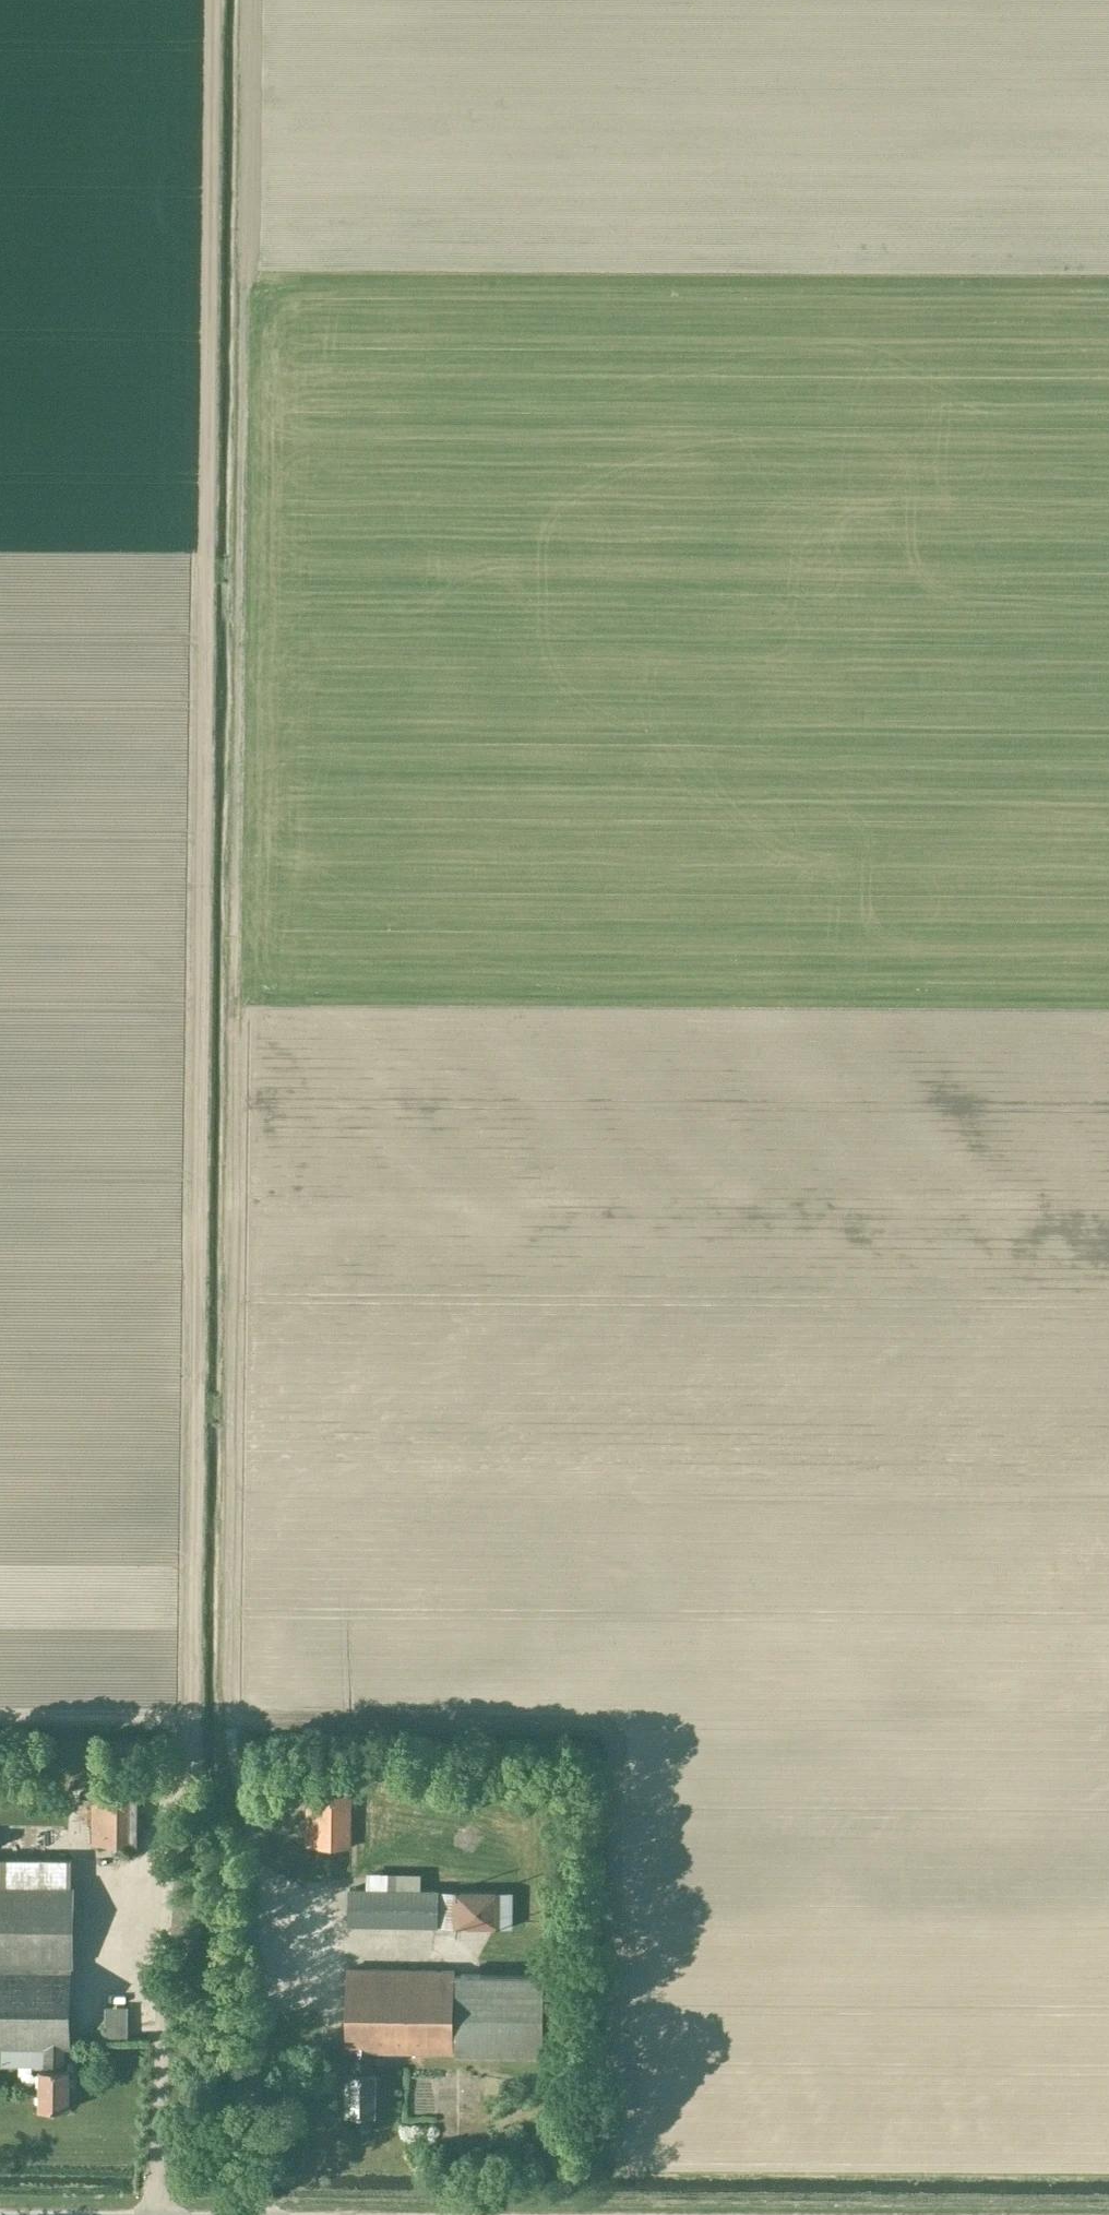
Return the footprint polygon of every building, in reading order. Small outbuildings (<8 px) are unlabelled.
[(134,1843),(135,1789),(91,1788),(90,1842),(134,1843)] [(349,1845),(350,1792),(306,1791),(305,1844),(349,1845)] [(69,1963),(71,1857),(0,1856),(0,2044),(44,2044),(43,2066),(39,2066),(39,2106),(67,2106),(68,2066),(63,2066),(63,2045),(68,2045),(69,1963)] [(511,1889),(436,1888),(348,1886),(348,1922),(510,1924),(511,1889)] [(452,1974),(452,1968),(347,1966),(346,2049),(351,2049),(350,2070),(345,2070),(344,2110),(373,2110),(374,2071),(370,2071),(370,2049),(451,2051),(451,2043),(458,2043),(457,2050),(538,2051),(540,1975),(459,1973),(459,1974),(452,1974)] [(126,2038),(127,2022),(103,2022),(103,2037),(126,2038)]
